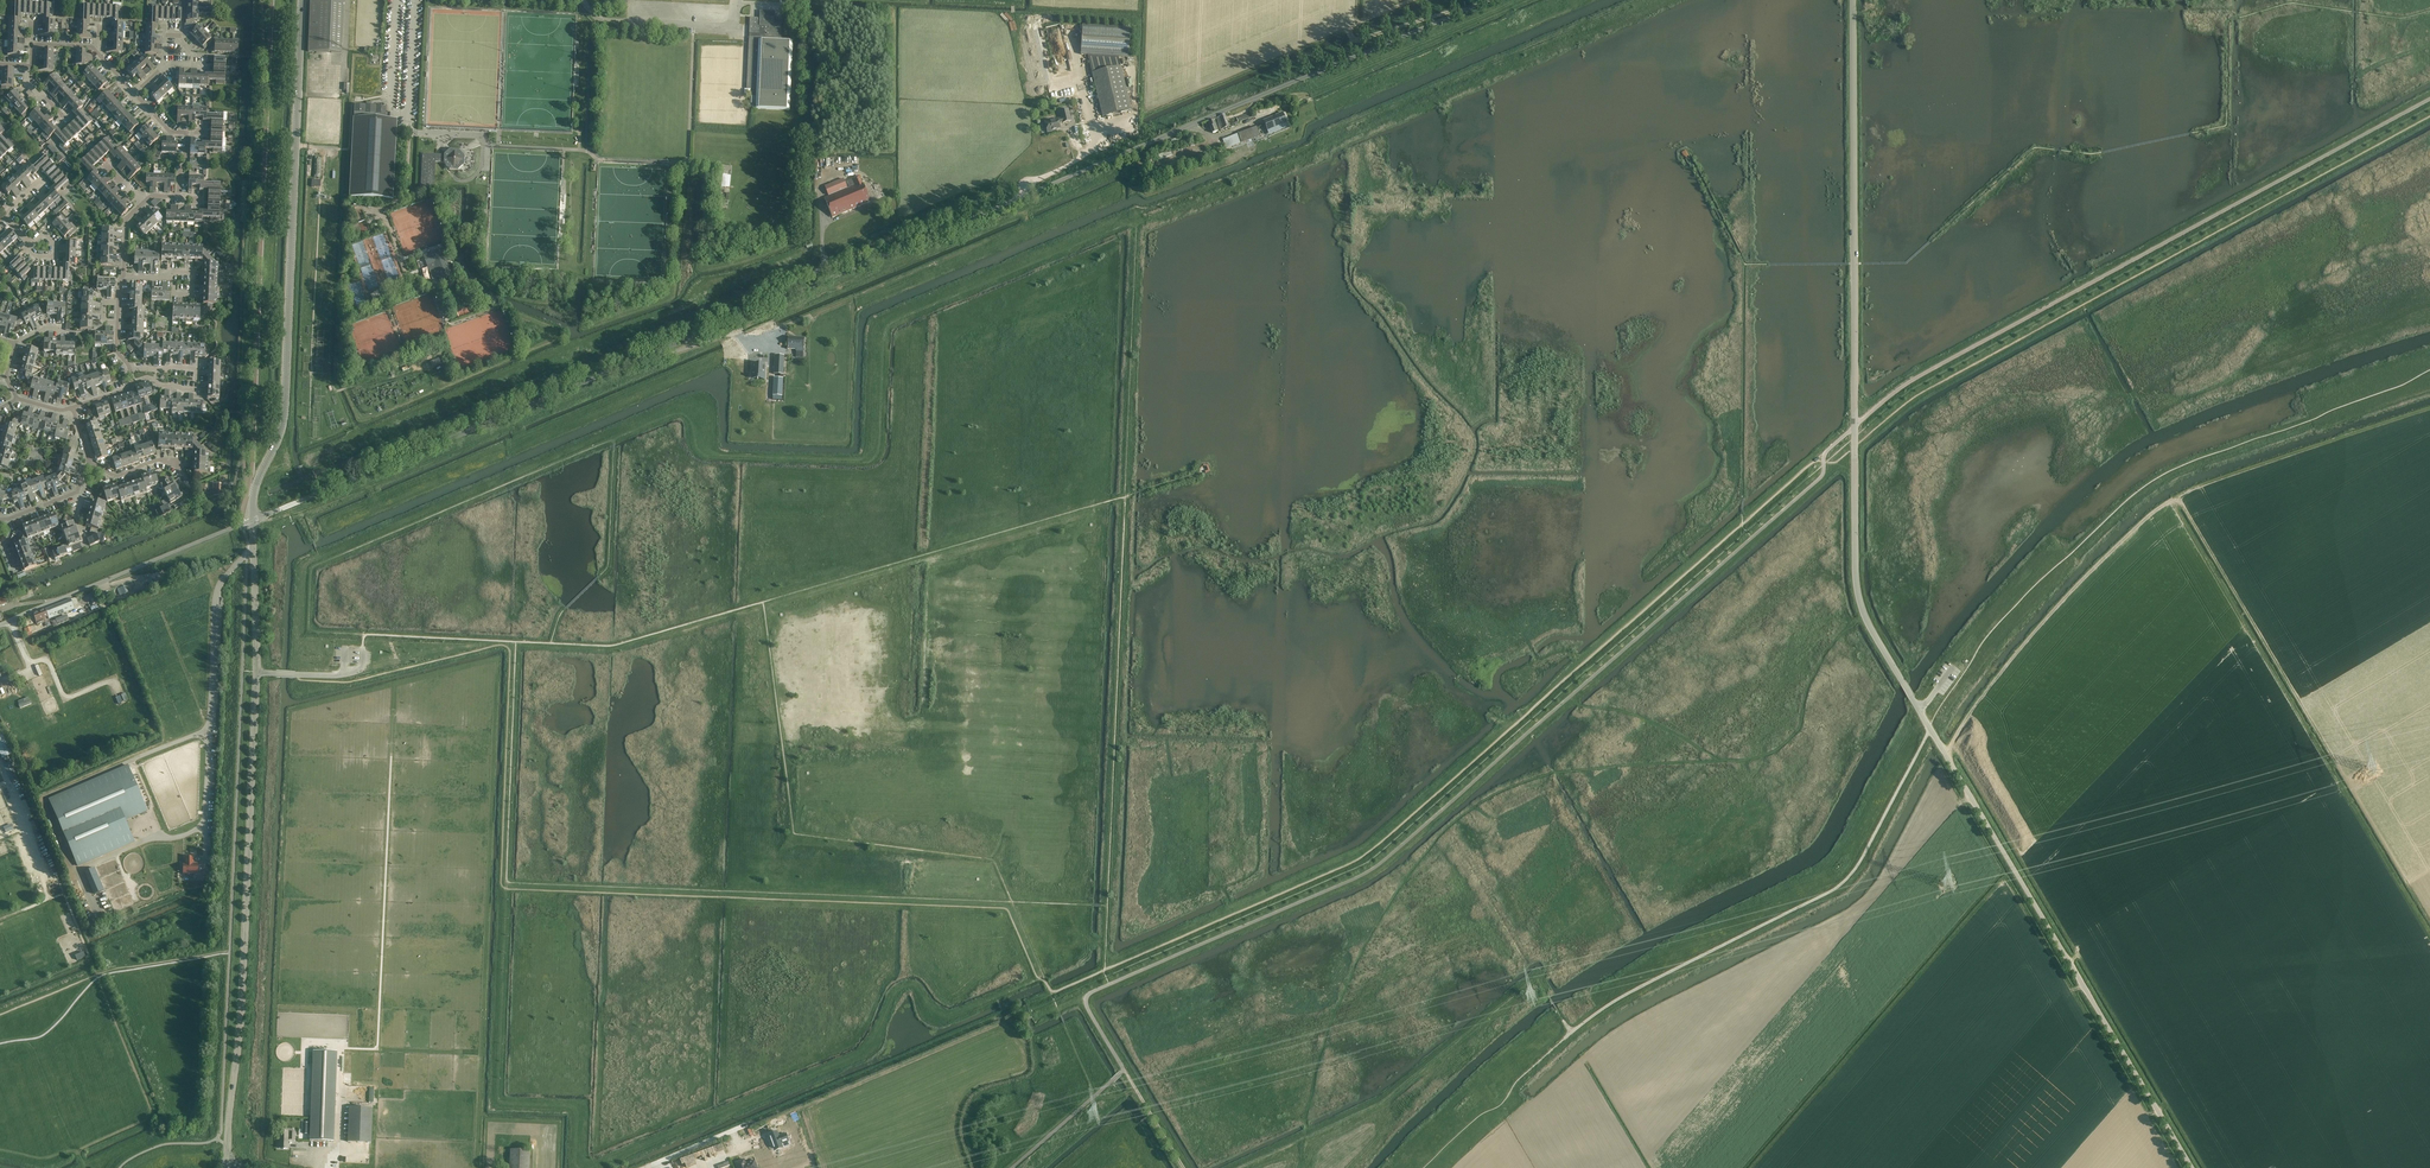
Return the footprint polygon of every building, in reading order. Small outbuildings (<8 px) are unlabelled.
[(341,53),(344,1),(322,0),(310,0),(308,52),(341,53)] [(15,14),(21,15),(21,3),(12,2),(12,7),(15,7),(15,14)] [(43,16),(43,21),(49,21),(50,9),(52,9),(53,4),(44,4),(43,16)] [(89,18),(90,6),(81,5),(81,10),(84,10),(83,22),(89,23),(90,18),(89,18)] [(112,19),(112,24),(118,24),(118,12),(121,12),(121,7),(113,7),(112,19)] [(158,21),(158,9),(150,8),(149,13),(152,13),(152,25),(158,26),(158,21)] [(760,11),(760,18),(759,25),(774,26),(774,19),(775,12),(760,11)] [(198,16),(186,16),(186,24),(190,25),(191,22),(198,22),(198,16)] [(750,17),(749,31),(749,34),(781,35),(782,19),(781,19),(774,19),(774,26),(759,25),(760,18),(750,18),(750,17)] [(1130,28),(1083,25),(1081,55),(1129,57),(1130,28)] [(195,38),(203,30),(199,26),(194,31),(192,29),(189,32),(195,38)] [(86,30),(77,30),(77,37),(93,38),(93,34),(86,34),(86,30)] [(195,38),(198,43),(207,35),(203,30),(195,38)] [(756,90),(756,109),(790,111),(793,42),(789,42),(789,39),(781,38),(781,35),(749,34),(747,89),(756,90)] [(207,35),(198,43),(204,49),(208,46),(206,44),(211,39),(207,35)] [(220,53),(221,41),(215,41),(214,48),(212,48),(211,52),(220,53)] [(154,47),(145,47),(145,54),(161,55),(161,52),(154,51),(154,47)] [(76,58),(92,59),(92,56),(85,56),(85,51),(76,51),(76,58)] [(138,61),(144,68),(147,65),(152,70),(154,68),(143,56),(138,61)] [(138,61),(132,66),(143,78),(146,76),(141,71),(144,68),(138,61)] [(87,78),(95,70),(91,66),(83,74),(87,78)] [(132,66),(127,71),(133,78),(136,75),(141,80),(143,78),(132,66)] [(1121,66),(1092,73),(1102,117),(1131,110),(1121,66)] [(99,75),(95,70),(87,78),(91,83),(99,75)] [(52,86),(59,80),(54,74),(42,85),(44,88),(49,83),(52,86)] [(225,84),(225,75),(213,75),(211,75),(208,74),(208,81),(211,81),(216,81),(216,84),(225,84)] [(103,79),(99,75),(91,83),(94,87),(103,79)] [(161,87),(167,93),(173,88),(162,76),(159,79),(164,84),(161,87)] [(109,85),(103,79),(94,87),(98,91),(104,86),(106,88),(109,85)] [(13,81),(2,80),(1,89),(6,89),(6,87),(13,87),(13,81)] [(63,85),(59,80),(52,86),(55,89),(50,94),(52,96),(63,85)] [(162,98),(167,93),(161,87),(158,89),(153,84),(151,86),(162,98)] [(68,90),(63,85),(52,96),(54,98),(59,94),(62,97),(68,90)] [(162,98),(151,86),(149,88),(154,94),(150,96),(156,103),(157,102),(159,104),(163,100),(162,98)] [(73,96),(68,90),(62,97),(64,100),(59,104),(61,107),(73,96)] [(12,101),(18,95),(14,91),(12,93),(10,91),(4,97),(10,103),(12,101)] [(111,96),(107,91),(102,96),(100,94),(96,97),(102,104),(111,96)] [(22,99),(18,95),(12,101),(10,103),(14,107),(22,99)] [(78,101),(73,96),(61,107),(63,109),(69,104),(71,107),(78,101)] [(102,104),(106,108),(115,100),(111,96),(102,104)] [(26,104),(22,99),(14,107),(17,112),(26,104)] [(119,104),(115,100),(106,108),(110,112),(119,104)] [(78,101),(71,107),(74,110),(72,112),(74,115),(79,110),(83,106),(78,101)] [(353,118),(349,197),(351,197),(393,200),(397,126),(397,120),(393,120),(387,120),(386,120),(386,119),(386,107),(380,106),(372,106),(371,105),(371,103),(372,102),(368,103),(367,103),(367,104),(366,104),(367,105),(366,106),(365,105),(364,105),(355,105),(354,118),(353,118)] [(23,118),(30,112),(28,110),(30,108),(26,104),(17,112),(23,118)] [(123,108),(119,104),(110,112),(114,116),(123,108)] [(174,108),(173,117),(177,117),(177,124),(180,124),(181,117),(185,117),(185,108),(178,107),(178,108),(174,108)] [(29,116),(34,122),(41,115),(38,112),(40,111),(38,108),(29,116)] [(126,112),(123,108),(114,116),(118,120),(126,112)] [(74,115),(77,118),(78,118),(86,127),(92,121),(89,117),(87,119),(82,114),(79,110),(74,115)] [(1062,119),(1058,120),(1058,119),(1045,122),(1047,133),(1053,131),(1053,130),(1060,129),(1059,123),(1063,122),(1063,123),(1071,121),(1068,110),(1060,112),(1062,119)] [(118,120),(122,125),(130,117),(126,112),(118,120)] [(223,121),(223,112),(215,112),(214,115),(209,114),(206,114),(206,121),(209,121),(211,121),(223,121)] [(1238,122),(1252,117),(1251,113),(1236,118),(1237,120),(1235,121),(1236,126),(1239,125),(1238,122)] [(1271,118),(1263,121),(1268,133),(1274,130),(1273,129),(1281,125),(1286,123),(1282,113),(1274,117),(1273,117),(1271,118)] [(34,122),(39,127),(51,116),(49,114),(44,118),(41,115),(34,122)] [(1229,127),(1224,115),(1216,118),(1221,130),(1229,127)] [(39,127),(44,132),(51,126),(48,123),(53,118),(51,116),(39,127)] [(122,125),(125,129),(134,121),(130,117),(122,125)] [(78,118),(74,122),(82,131),(86,127),(78,118)] [(1208,121),(1210,124),(1213,133),(1218,131),(1213,119),(1208,121)] [(125,129),(131,135),(135,132),(133,130),(138,125),(134,121),(125,129)] [(74,122),(69,126),(77,134),(82,131),(74,122)] [(138,134),(142,138),(150,130),(144,124),(141,127),(143,129),(138,134)] [(51,126),(44,132),(49,138),(53,134),(58,130),(55,127),(53,129),(51,126)] [(69,126),(65,130),(73,138),(77,134),(69,126)] [(1,136),(5,132),(6,133),(9,130),(8,128),(4,131),(0,127),(0,136),(1,136)] [(53,134),(57,138),(62,143),(59,145),(63,148),(64,147),(69,142),(61,133),(58,130),(53,134)] [(65,130),(61,133),(69,142),(73,138),(65,130)] [(154,134),(150,130),(142,138),(145,142),(154,134)] [(154,134),(145,142),(150,147),(158,139),(154,134)] [(1241,142),(1238,134),(1223,140),(1226,148),(1241,142)] [(4,139),(2,137),(1,136),(0,136),(0,144),(8,152),(14,146),(8,140),(6,142),(4,139)] [(113,148),(109,143),(111,141),(107,137),(101,143),(109,152),(112,156),(117,152),(113,148)] [(166,137),(166,142),(166,144),(162,144),(162,145),(159,145),(154,155),(159,157),(161,153),(169,153),(169,137),(166,137)] [(105,156),(109,152),(101,143),(97,147),(105,156)] [(222,153),(222,144),(210,143),(208,143),(205,143),(205,149),(208,149),(213,149),(213,152),(222,153)] [(101,160),(105,156),(97,147),(93,151),(101,160)] [(121,148),(117,152),(112,156),(115,158),(117,156),(119,159),(126,153),(121,148)] [(449,170),(453,170),(458,170),(464,165),(464,157),(459,150),(450,150),(444,155),(422,154),(420,192),(434,193),(435,162),(444,163),(444,164),(449,170)] [(96,163),(101,160),(93,151),(88,155),(96,163)] [(131,159),(126,153),(119,159),(122,162),(117,167),(119,169),(131,159)] [(43,154),(38,158),(36,160),(38,162),(34,166),(32,168),(36,172),(38,171),(40,169),(49,161),(43,154)] [(92,167),(96,163),(88,155),(84,159),(92,167)] [(92,167),(84,159),(78,165),(81,168),(83,166),(90,173),(91,175),(96,171),(95,169),(93,167),(92,167)] [(136,164),(131,159),(119,169),(121,172),(126,167),(129,170),(136,164)] [(1182,159),(1159,167),(1163,176),(1185,168),(1182,159)] [(53,165),(49,161),(40,169),(44,173),(53,165)] [(23,169),(29,175),(32,173),(34,175),(36,172),(32,168),(28,164),(23,169)] [(136,164),(129,170),(132,173),(127,178),(129,180),(141,169),(136,164)] [(56,169),(53,165),(44,173),(48,177),(56,169)] [(23,169),(18,174),(29,185),(31,183),(26,178),(29,175),(23,169)] [(48,177),(52,181),(60,173),(56,169),(48,177)] [(92,184),(99,178),(96,175),(98,173),(96,171),(91,175),(87,179),(92,184)] [(52,181),(55,185),(64,177),(60,173),(52,181)] [(18,174),(12,178),(19,185),(22,182),(26,187),(29,185),(18,174)] [(718,187),(725,187),(727,175),(719,175),(718,187)] [(168,176),(167,192),(170,192),(170,185),(175,185),(175,176),(168,176)] [(829,196),(824,198),(832,218),(870,202),(859,176),(852,180),(847,181),(850,188),(847,189),(843,179),(825,187),(829,196)] [(70,184),(64,177),(55,185),(54,187),(52,189),(56,193),(58,192),(62,188),(63,190),(70,184)] [(92,184),(97,190),(109,179),(107,177),(102,181),(99,178),(92,184)] [(196,186),(196,177),(189,177),(188,193),(192,193),(192,186),(196,186)] [(12,178),(7,183),(18,195),(20,193),(16,188),(19,185),(12,178)] [(97,190),(102,195),(109,189),(106,186),(111,181),(109,179),(97,190)] [(211,183),(209,183),(207,183),(204,183),(203,189),(206,189),(208,189),(220,190),(221,181),(212,180),(211,183)] [(2,188),(8,195),(11,192),(16,197),(18,195),(7,183),(2,188)] [(102,195),(107,200),(119,190),(117,187),(111,192),(109,189),(102,195)] [(48,196),(54,203),(60,198),(56,193),(52,189),(49,191),(51,193),(48,196)] [(107,200),(112,206),(118,200),(116,197),(121,192),(119,190),(107,200)] [(49,207),(54,203),(48,196),(45,199),(40,193),(38,196),(49,207)] [(44,212),(49,207),(38,196),(36,198),(40,203),(37,206),(44,212)] [(112,206),(117,211),(128,200),(126,198),(121,203),(118,200),(112,206)] [(128,200),(117,211),(122,216),(128,210),(125,207),(131,202),(128,200)] [(38,217),(44,212),(37,206),(35,208),(30,203),(27,205),(38,217)] [(33,222),(38,217),(27,205),(25,207),(30,213),(27,215),(33,222)] [(173,222),(174,206),(171,206),(170,213),(166,213),(166,222),(173,222)] [(144,209),(148,213),(158,223),(162,219),(161,218),(164,216),(158,209),(155,211),(154,211),(151,213),(146,208),(144,209)] [(148,216),(145,219),(153,228),(158,223),(148,213),(144,209),(143,211),(148,216)] [(194,223),(194,226),(203,226),(204,223),(202,223),(202,218),(202,211),(199,211),(199,214),(195,214),(194,223)] [(219,221),(219,212),(207,212),(205,212),(202,211),(202,218),(206,218),(210,218),(210,221),(219,221)] [(33,222),(27,215),(24,218),(19,213),(17,215),(28,227),(33,222)] [(56,229),(65,221),(67,219),(61,213),(59,215),(52,221),(54,223),(52,225),(56,229)] [(136,217),(139,221),(141,223),(149,232),(153,228),(145,219),(142,221),(137,216),(136,217)] [(141,223),(139,221),(136,217),(134,219),(139,224),(136,227),(144,236),(149,232),(141,223)] [(69,225),(65,221),(56,229),(60,233),(69,225)] [(69,225),(60,233),(64,238),(69,233),(71,235),(75,232),(77,231),(77,229),(72,223),(69,225)] [(358,225),(350,228),(353,236),(360,233),(358,225)] [(5,234),(13,242),(17,238),(9,230),(5,234)] [(5,234),(0,238),(8,246),(13,242),(5,234)] [(0,238),(0,246),(4,250),(8,246),(0,238)] [(59,249),(75,250),(76,240),(71,240),(71,243),(67,242),(66,247),(59,246),(59,249)] [(196,247),(195,262),(199,262),(199,260),(202,260),(202,259),(204,261),(210,256),(203,248),(203,247),(196,247)] [(442,250),(425,257),(428,265),(434,263),(437,262),(441,275),(439,276),(441,282),(452,278),(442,250)] [(14,270),(22,262),(16,255),(10,261),(12,263),(10,265),(14,270)] [(202,270),(218,271),(218,264),(217,264),(210,256),(204,261),(206,263),(205,263),(205,266),(202,266),(202,270)] [(26,266),(22,262),(14,270),(18,274),(26,266)] [(63,267),(63,269),(62,281),(71,282),(71,273),(69,272),(69,267),(69,264),(63,264),(63,265),(63,267)] [(26,266),(18,274),(23,280),(27,277),(25,275),(30,270),(26,266)] [(40,280),(40,268),(34,268),(34,275),(31,275),(31,280),(40,280)] [(103,290),(103,279),(97,278),(97,279),(95,279),(94,280),(94,284),(97,284),(97,286),(94,286),(92,288),(95,292),(97,290),(103,290)] [(81,299),(93,299),(93,293),(95,292),(92,288),(90,290),(90,293),(88,293),(88,288),(84,288),(83,290),(83,293),(82,293),(81,299)] [(217,298),(201,297),(201,301),(203,301),(203,304),(204,304),(202,306),(207,312),(215,305),(216,305),(217,298)] [(43,310),(44,315),(47,315),(53,315),(53,303),(47,303),(47,310),(43,310)] [(193,305),(193,320),(200,320),(200,319),(207,312),(202,306),(200,308),(200,307),(197,307),(197,305),(193,305)] [(31,309),(37,319),(42,316),(44,315),(43,310),(40,312),(36,306),(31,309)] [(31,322),(33,324),(35,329),(37,328),(33,321),(37,319),(31,309),(26,312),(31,322)] [(29,323),(31,325),(33,330),(35,329),(33,324),(31,322),(26,312),(20,315),(21,317),(19,318),(22,324),(25,323),(26,325),(29,323)] [(6,336),(7,331),(8,329),(11,317),(5,316),(2,327),(6,328),(4,336),(6,336)] [(8,329),(7,331),(6,336),(8,337),(9,332),(10,329),(14,330),(16,324),(20,325),(22,324),(19,318),(17,319),(11,317),(8,329)] [(92,324),(80,323),(80,329),(88,330),(88,332),(90,335),(93,331),(92,330),(92,324)] [(101,345),(101,333),(95,333),(93,331),(90,335),(92,337),(95,337),(94,345),(101,345)] [(142,343),(141,342),(140,341),(140,335),(143,335),(128,334),(128,338),(121,338),(121,340),(126,340),(128,340),(134,341),(134,345),(137,348),(142,343)] [(804,338),(788,337),(787,349),(796,350),(796,351),(804,352),(804,338)] [(144,357),(144,360),(143,365),(146,365),(146,357),(150,357),(150,346),(144,345),(143,344),(142,343),(137,348),(139,351),(144,351),(144,357)] [(199,345),(198,357),(205,357),(205,358),(209,355),(207,353),(205,353),(205,345),(199,345)] [(18,351),(22,353),(25,353),(36,356),(38,350),(27,347),(26,351),(18,349),(18,351)] [(25,353),(22,353),(18,351),(17,353),(24,355),(23,359),(35,362),(36,356),(25,353)] [(775,355),(774,374),(783,375),(784,355),(775,355)] [(211,357),(208,360),(209,361),(208,367),(220,368),(220,362),(218,362),(218,360),(214,359),(214,361),(213,361),(213,359),(211,357)] [(14,363),(19,364),(22,365),(33,368),(35,362),(23,359),(22,363),(15,361),(14,363)] [(22,365),(19,364),(14,363),(14,365),(21,367),(20,371),(26,373),(25,377),(26,379),(32,376),(31,374),(33,368),(22,365)] [(753,363),(752,377),(757,377),(757,379),(757,380),(758,380),(758,377),(764,377),(764,380),(765,380),(765,364),(753,363)] [(765,364),(752,363),(752,379),(757,379),(757,377),(752,377),(753,363),(765,364)] [(105,384),(105,387),(107,391),(109,391),(107,383),(111,382),(107,371),(101,373),(105,384)] [(107,391),(105,387),(105,384),(101,373),(95,374),(99,386),(102,385),(105,392),(107,391)] [(93,388),(94,390),(95,395),(98,394),(95,387),(99,386),(95,374),(89,376),(93,388)] [(81,389),(82,391),(83,396),(85,395),(83,388),(86,387),(87,389),(83,375),(77,377),(81,389)] [(91,388),(92,391),(93,396),(95,395),(94,390),(93,388),(89,376),(84,378),(83,375),(87,389),(91,388)] [(34,398),(35,394),(36,391),(40,380),(34,378),(32,376),(26,379),(28,382),(32,383),(30,389),(34,390),(32,398),(34,398)] [(83,396),(82,391),(81,389),(77,377),(71,379),(75,391),(78,389),(81,397),(83,396)] [(774,378),(773,396),(782,396),(783,378),(774,378)] [(36,391),(35,394),(34,398),(36,399),(39,392),(42,393),(45,381),(40,380),(36,391)] [(46,402),(47,397),(48,394),(51,383),(45,381),(42,393),(46,394),(44,401),(46,402)] [(48,394),(47,397),(46,402),(48,403),(50,395),(54,396),(58,382),(57,384),(51,383),(48,394)] [(58,402),(60,398),(60,395),(64,383),(58,382),(54,396),(55,393),(58,394),(56,402),(58,402)] [(157,410),(155,403),(151,404),(148,397),(149,396),(152,395),(148,382),(142,384),(151,412),(157,410)] [(60,398),(58,402),(61,403),(62,398),(63,395),(66,396),(68,393),(68,390),(70,385),(64,383),(60,395),(60,398)] [(144,414),(151,412),(142,384),(135,387),(137,392),(144,414)] [(146,419),(144,414),(137,392),(131,394),(140,421),(146,419)] [(207,398),(206,399),(210,402),(212,402),(212,403),(218,403),(219,403),(219,402),(219,398),(219,392),(207,392),(207,398)] [(133,423),(140,421),(131,394),(124,396),(133,423)] [(124,396),(118,398),(127,426),(133,423),(124,396)] [(127,426),(118,398),(111,400),(115,413),(119,411),(120,412),(122,419),(118,421),(120,428),(127,426)] [(197,402),(196,414),(205,414),(205,406),(207,405),(204,401),(203,402),(197,402)] [(101,405),(105,416),(111,414),(107,403),(101,405)] [(105,416),(101,405),(95,407),(98,414),(95,415),(94,418),(98,420),(99,418),(105,416)] [(26,426),(30,412),(32,408),(29,407),(28,414),(24,413),(23,414),(20,413),(19,414),(18,418),(15,419),(19,426),(20,425),(26,426)] [(32,408),(30,412),(26,426),(32,428),(35,417),(32,416),(34,408),(32,408)] [(41,418),(42,416),(43,411),(41,410),(39,418),(35,417),(32,428),(38,430),(41,418)] [(43,411),(42,416),(41,418),(38,430),(44,431),(47,420),(44,419),(46,412),(43,411)] [(53,421),(54,419),(55,414),(53,414),(51,421),(47,420),(44,431),(50,433),(53,421)] [(55,414),(54,419),(53,421),(50,433),(55,434),(55,437),(59,423),(55,422),(57,415),(55,414)] [(88,431),(99,428),(97,422),(98,420),(94,418),(92,420),(93,423),(86,425),(88,431)] [(15,419),(12,421),(11,425),(5,424),(4,427),(1,427),(0,426),(0,429),(4,430),(15,433),(17,427),(19,426),(15,419)] [(64,427),(65,425),(66,420),(64,419),(62,427),(58,426),(59,423),(55,437),(61,439),(64,427)] [(66,420),(65,425),(64,427),(61,439),(67,441),(67,440),(68,436),(70,429),(66,428),(68,421),(66,420)] [(88,431),(89,437),(101,434),(99,428),(88,431)] [(2,435),(13,439),(15,433),(4,430),(0,429),(0,431),(3,432),(2,435)] [(89,437),(91,443),(102,439),(101,434),(89,437)] [(13,439),(2,435),(1,439),(0,439),(0,441),(12,444),(13,439)] [(76,452),(78,443),(77,442),(75,436),(71,437),(68,436),(67,440),(70,441),(67,450),(76,452)] [(186,436),(185,451),(189,451),(189,449),(192,449),(192,448),(194,450),(200,445),(199,444),(193,437),(193,436),(186,436)] [(91,443),(93,449),(104,445),(102,439),(91,443)] [(13,451),(10,450),(12,444),(0,441),(0,447),(13,451)] [(155,454),(152,443),(146,445),(149,456),(155,454)] [(93,449),(95,454),(106,451),(104,445),(93,449)] [(146,445),(140,447),(144,458),(149,456),(146,445)] [(193,459),(208,460),(208,453),(207,453),(201,446),(200,445),(194,450),(196,452),(195,452),(195,455),(193,455),(193,459)] [(13,451),(0,447),(0,448),(1,448),(0,451),(0,454),(11,457),(13,451)] [(140,447),(134,448),(139,462),(138,460),(144,458),(140,447)] [(133,464),(139,462),(134,448),(135,451),(129,453),(133,464)] [(74,458),(77,459),(82,460),(82,458),(75,456),(76,452),(67,450),(64,449),(63,455),(74,458)] [(108,462),(110,458),(108,457),(106,451),(95,454),(97,460),(104,458),(105,461),(108,462)] [(129,453),(124,455),(127,466),(133,464),(129,453)] [(9,463),(11,457),(0,454),(0,460),(9,463)] [(82,460),(77,459),(74,458),(63,455),(61,461),(72,464),(73,460),(81,462),(82,460)] [(124,455),(118,457),(122,468),(127,466),(124,455)] [(122,468),(118,457),(112,459),(110,458),(108,462),(110,463),(113,462),(116,470),(122,468)] [(9,463),(0,460),(0,467),(8,469),(9,463)] [(71,470),(74,471),(78,472),(79,470),(71,468),(72,464),(61,461),(59,466),(71,470)] [(78,472),(74,471),(71,470),(59,466),(58,472),(56,474),(62,479),(65,475),(69,476),(70,472),(78,474),(78,472)] [(151,472),(147,473),(153,490),(152,488),(154,487),(158,489),(162,479),(159,478),(157,479),(155,473),(152,474),(151,472)] [(142,477),(147,493),(146,490),(149,489),(150,492),(153,490),(147,473),(144,474),(144,476),(142,477)] [(54,488),(55,491),(57,496),(59,495),(56,487),(60,486),(58,482),(62,479),(56,474),(55,475),(49,477),(54,488)] [(41,490),(43,493),(44,497),(46,497),(43,489),(47,488),(48,491),(43,477),(37,479),(41,490)] [(57,496),(55,491),(54,488),(49,477),(44,479),(43,477),(48,491),(52,489),(55,497),(57,496)] [(147,493),(142,477),(141,477),(142,481),(140,482),(139,479),(136,481),(141,498),(144,497),(144,494),(147,493)] [(44,497),(43,493),(41,490),(37,479),(31,481),(36,492),(39,491),(42,498),(44,497)] [(177,485),(175,481),(173,482),(172,480),(166,483),(165,480),(162,479),(158,489),(162,490),(163,492),(161,493),(161,494),(177,485)] [(30,495),(31,497),(33,502),(35,501),(32,494),(36,492),(31,481),(26,484),(30,495)] [(141,498),(136,481),(132,482),(132,484),(130,485),(134,497),(137,496),(138,499),(141,498)] [(33,502),(31,497),(30,495),(26,484),(20,486),(26,499),(25,497),(28,495),(31,503),(33,502)] [(134,497),(130,485),(127,486),(126,484),(123,485),(128,502),(132,501),(131,498),(134,497)] [(203,489),(204,489),(204,493),(206,493),(206,489),(205,489),(205,485),(197,484),(197,489),(200,489),(200,492),(203,492),(203,489)] [(212,496),(221,496),(221,485),(213,484),(212,496)] [(121,502),(116,486),(113,487),(112,485),(109,486),(114,503),(121,501),(121,502)] [(128,502),(123,485),(119,486),(120,488),(117,489),(116,486),(121,502),(124,501),(125,503),(128,502)] [(167,498),(178,492),(177,489),(179,488),(177,485),(161,494),(163,497),(165,495),(167,498)] [(20,502),(21,504),(23,509),(25,508),(22,501),(26,499),(20,486),(21,488),(16,491),(20,502)] [(114,503),(109,486),(105,487),(106,489),(103,490),(104,495),(101,498),(106,503),(107,503),(113,500),(114,503)] [(23,509),(21,504),(20,502),(16,491),(10,493),(7,493),(8,500),(13,500),(14,504),(18,502),(21,510),(23,509)] [(178,492),(167,498),(169,501),(166,502),(168,505),(181,498),(184,497),(182,493),(180,494),(178,492)] [(89,506),(107,511),(104,510),(106,503),(101,498),(98,501),(93,500),(92,503),(90,502),(89,506)] [(168,505),(155,512),(159,518),(170,512),(168,508),(172,505),(174,506),(175,509),(184,504),(181,498),(168,505)] [(107,511),(89,506),(88,510),(90,510),(90,513),(102,517),(103,513),(106,514),(107,511)] [(59,530),(63,521),(60,519),(57,520),(55,514),(52,515),(51,513),(47,515),(54,532),(53,529),(56,528),(59,530)] [(102,517),(90,513),(89,516),(87,515),(86,519),(103,524),(104,521),(101,520),(102,517)] [(54,532),(47,515),(44,516),(44,518),(42,519),(47,532),(50,530),(51,533),(54,532)] [(35,520),(41,537),(44,536),(43,533),(47,532),(42,519),(39,520),(38,518),(35,520)] [(86,526),(90,527),(91,528),(98,530),(100,526),(102,527),(103,524),(86,519),(85,523),(87,523),(86,526)] [(29,524),(34,537),(37,535),(38,538),(41,537),(35,520),(31,521),(32,523),(29,524)] [(67,525),(66,522),(63,521),(59,530),(62,531),(63,534),(61,535),(78,528),(76,525),(74,525),(73,523),(67,525)] [(34,537),(29,524),(26,525),(26,523),(22,525),(25,533),(22,534),(21,537),(30,541),(31,538),(34,537)] [(66,540),(78,535),(77,533),(79,532),(78,528),(61,535),(62,538),(65,537),(66,540)] [(87,539),(90,546),(99,542),(106,544),(108,537),(99,534),(92,537),(87,539)] [(78,535),(66,540),(67,543),(65,544),(66,547),(79,542),(83,541),(81,537),(79,538),(78,535)] [(17,552),(29,547),(28,545),(30,541),(21,537),(19,540),(20,543),(12,546),(14,550),(16,549),(17,552)] [(72,549),(73,552),(82,549),(79,542),(66,547),(52,553),(56,561),(59,560),(58,558),(67,554),(66,550),(70,548),(72,549)] [(29,547),(17,552),(18,555),(16,556),(17,559),(34,553),(33,549),(30,550),(29,547)] [(22,565),(34,560),(33,557),(36,556),(34,553),(17,559),(19,563),(21,562),(22,565)] [(34,560),(22,565),(23,567),(21,568),(22,572),(39,565),(38,562),(35,563),(34,560)] [(124,586),(118,589),(118,590),(120,595),(127,593),(124,587),(124,586)] [(70,599),(45,609),(48,619),(72,609),(72,611),(74,610),(73,609),(74,609),(73,606),(78,604),(75,597),(70,599)] [(45,609),(45,608),(33,613),(37,625),(49,620),(48,619),(45,609)] [(24,702),(18,705),(20,709),(28,705),(31,704),(28,697),(23,699),(24,702)] [(17,779),(16,776),(10,763),(3,765),(9,778),(10,782),(17,779)] [(49,800),(77,866),(134,842),(125,820),(147,811),(128,766),(49,800)] [(193,862),(193,857),(185,858),(185,864),(183,864),(183,874),(197,874),(197,864),(192,864),(192,862),(193,862)] [(83,872),(93,894),(103,889),(93,868),(83,872)] [(83,952),(75,955),(77,960),(85,957),(83,952)] [(333,1142),(336,1069),(337,1052),(332,1052),(313,1051),(312,1068),(310,1141),(328,1141),(333,1142)] [(348,1142),(371,1143),(372,1108),(349,1107),(348,1142)] [(294,1140),(295,1132),(289,1132),(289,1131),(279,1131),(279,1148),(288,1149),(288,1140),(294,1140)] [(768,1134),(775,1151),(783,1148),(791,1145),(786,1133),(780,1135),(778,1131),(768,1134)] [(511,1149),(510,1167),(529,1167),(530,1150),(511,1149)] [(746,1164),(744,1160),(735,1163),(737,1167),(758,1167),(755,1161),(746,1164)]
